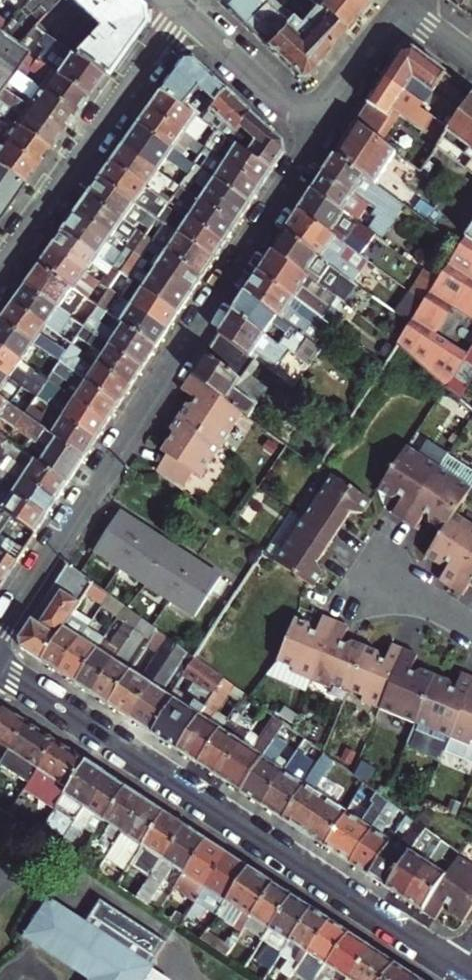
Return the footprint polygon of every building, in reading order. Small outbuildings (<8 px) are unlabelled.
[(40,16),(55,0),(23,0),(40,16)] [(97,22),(70,51),(102,73),(139,20),(136,3),(132,0),(74,0),(97,22)] [(225,5),(252,31),(280,0),(230,0),(225,5)] [(286,20),(295,11),(310,24),(303,32),(280,57),(297,73),(307,72),(344,27),(310,0),(280,0),(252,31),(265,43),(286,20)] [(344,27),(365,0),(310,0),(344,27)] [(280,57),(303,32),(292,22),(286,20),(265,43),(280,57)] [(1,85),(6,77),(12,68),(26,48),(0,28),(0,86),(1,85)] [(60,60),(54,69),(87,94),(102,73),(70,51),(40,30),(33,40),(60,60)] [(30,43),(26,48),(36,55),(40,50),(30,43)] [(33,68),(29,65),(36,55),(26,48),(12,68),(26,77),(33,68)] [(405,92),(414,80),(431,94),(434,90),(448,101),(440,112),(447,118),(444,122),(451,127),(471,96),(471,92),(414,49),(401,50),(384,76),(405,92)] [(162,90),(184,105),(198,86),(215,102),(227,90),(194,59),(184,59),(162,90)] [(87,94),(54,69),(51,66),(44,76),(33,68),(26,77),(74,112),(87,94)] [(74,112),(26,77),(12,68),(6,77),(30,94),(25,102),(63,129),(74,112)] [(430,149),(435,152),(448,132),(441,126),(420,110),(423,106),(405,92),(384,76),(357,119),(377,135),(394,111),(435,141),(430,149)] [(414,80),(405,92),(423,106),(420,110),(441,126),(444,122),(447,118),(440,112),(448,101),(434,90),(431,94),(414,80)] [(13,120),(50,146),(63,129),(25,102),(1,85),(0,86),(0,100),(18,112),(13,120)] [(162,90),(150,107),(185,131),(190,124),(202,133),(197,140),(206,146),(218,129),(214,126),(201,117),(184,105),(162,90)] [(234,130),(250,112),(227,90),(215,102),(201,117),(214,126),(220,119),(234,130)] [(451,127),(444,122),(441,126),(448,132),(435,152),(423,169),(460,198),(471,207),(471,96),(451,127)] [(150,107),(139,123),(174,148),(182,137),(187,140),(190,135),(185,131),(150,107)] [(281,140),(250,112),(234,130),(248,142),(244,148),(272,167),(284,150),(281,140)] [(214,126),(218,129),(227,136),(228,136),(234,130),(220,119),(214,126)] [(374,183),(397,150),(377,135),(357,119),(334,153),(374,183)] [(37,164),(50,146),(13,120),(7,128),(0,123),(0,138),(37,164)] [(174,148),(139,123),(124,144),(159,168),(167,158),(174,148)] [(215,153),(221,144),(227,136),(218,129),(206,146),(214,152),(215,153)] [(234,130),(228,136),(237,143),(244,148),(248,142),(234,130)] [(227,136),(221,144),(231,152),(237,143),(228,136),(227,136)] [(0,138),(0,165),(25,182),(37,164),(0,138)] [(272,167),(244,148),(237,143),(231,152),(226,160),(261,185),(272,167)] [(124,144),(112,161),(147,185),(159,168),(124,144)] [(195,162),(203,168),(208,160),(214,152),(206,146),(195,162)] [(179,167),(183,160),(186,156),(174,148),(167,158),(179,167)] [(214,152),(208,160),(220,169),(226,160),(215,153),(214,152)] [(324,169),(356,194),(364,200),(374,183),(334,153),(324,169)] [(183,160),(192,167),(195,162),(186,156),(183,160)] [(183,160),(179,167),(172,177),(180,184),(192,167),(183,160)] [(220,169),(215,177),(250,201),(261,185),(226,160),(220,169)] [(147,185),(112,161),(101,177),(135,202),(147,185)] [(250,201),(215,177),(203,168),(195,162),(192,167),(180,184),(188,189),(197,176),(211,185),(202,198),(236,223),(250,201)] [(25,182),(0,165),(0,217),(25,182)] [(324,169),(312,188),(364,227),(371,216),(366,212),(368,209),(363,206),(353,198),(356,194),(324,169)] [(101,177),(89,194),(124,218),(130,210),(142,219),(136,227),(146,234),(158,217),(152,213),(135,202),(101,177)] [(169,201),(175,191),(180,184),(172,177),(164,189),(169,193),(166,198),(169,201)] [(364,227),(312,188),(299,207),(344,242),(351,232),(364,242),(371,232),(364,227)] [(169,193),(164,189),(160,194),(163,196),(166,198),(169,193)] [(177,206),(191,216),(225,240),(236,223),(202,198),(196,206),(175,191),(169,201),(177,206)] [(388,218),(400,201),(388,193),(377,210),(388,218)] [(129,239),(125,244),(135,251),(146,234),(136,227),(124,218),(89,194),(77,211),(112,235),(116,230),(129,239)] [(166,198),(163,196),(160,201),(166,205),(169,201),(166,198)] [(460,198),(455,205),(471,218),(471,207),(460,198)] [(152,213),(158,217),(166,205),(160,201),(152,213)] [(169,201),(166,205),(173,210),(177,206),(169,201)] [(371,205),(368,209),(366,212),(371,216),(364,227),(371,232),(376,236),(388,218),(377,210),(371,205)] [(344,242),(299,207),(284,230),(329,264),(349,279),(353,282),(362,270),(337,251),(344,242)] [(107,241),(112,235),(77,211),(64,230),(98,254),(112,264),(121,271),(135,251),(125,244),(120,251),(107,241)] [(191,216),(179,232),(214,257),(225,240),(191,216)] [(149,236),(152,238),(158,230),(174,241),(168,249),(203,274),(214,257),(179,232),(158,217),(146,234),(149,236)] [(98,254),(64,230),(52,247),(86,271),(93,262),(98,254)] [(284,230),(272,249),(309,278),(336,298),(351,309),(358,300),(342,288),(323,273),(329,264),(284,230)] [(146,234),(135,251),(143,257),(148,249),(151,246),(145,241),(149,236),(146,234)] [(467,235),(437,282),(423,303),(409,324),(404,333),(396,344),(443,385),(471,342),(471,239),(467,235)] [(162,259),(157,267),(192,291),(203,274),(168,249),(152,238),(149,236),(145,241),(151,246),(148,249),(162,259)] [(369,261),(344,242),(337,251),(362,270),(369,261)] [(86,271),(52,247),(40,264),(73,287),(74,288),(86,271)] [(272,249),(259,270),(296,298),(328,322),(334,314),(328,309),(330,307),(303,286),(309,278),(272,249)] [(129,276),(135,269),(143,257),(135,251),(121,271),(129,276)] [(98,254),(93,262),(106,272),(112,264),(98,254)] [(40,264),(26,284),(58,307),(73,287),(40,264)] [(100,281),(110,288),(121,271),(112,264),(106,272),(100,281)] [(349,279),(329,264),(323,273),(342,288),(349,279)] [(135,269),(129,276),(179,311),(192,291),(157,267),(148,278),(135,269)] [(259,270),(245,291),(283,319),(296,329),(322,348),(327,341),(320,336),(324,332),(290,306),(296,298),(259,270)] [(179,311),(129,276),(121,271),(110,288),(118,293),(122,287),(138,297),(133,304),(167,328),(179,311)] [(425,273),(411,294),(423,303),(437,282),(425,273)] [(336,298),(309,278),(303,286),(330,307),(336,298)] [(100,281),(88,298),(98,305),(106,293),(110,288),(100,281)] [(58,307),(26,284),(13,301),(46,324),(58,307)] [(70,315),(84,295),(74,288),(73,287),(58,307),(69,315),(70,315)] [(110,288),(106,293),(114,299),(118,293),(110,288)] [(283,319),(245,291),(232,311),(263,334),(273,321),(279,325),(283,319)] [(409,324),(423,303),(411,294),(409,292),(395,314),(409,324)] [(106,311),(114,299),(106,293),(98,305),(103,308),(106,311)] [(79,322),(84,325),(98,305),(88,298),(80,309),(83,311),(77,320),(79,322)] [(328,322),(296,298),(290,306),(324,332),(330,323),(328,322)] [(46,324),(13,301),(1,320),(33,342),(46,352),(52,344),(39,334),(46,324)] [(167,328),(133,304),(121,322),(124,324),(156,346),(167,328)] [(98,305),(84,325),(88,328),(103,308),(98,305)] [(58,307),(46,324),(57,332),(69,315),(58,307)] [(218,332),(249,354),(252,350),(274,367),(278,361),(270,355),(277,345),(263,334),(232,311),(218,332)] [(390,322),(404,333),(409,324),(395,314),(390,322)] [(77,320),(75,319),(70,325),(75,328),(79,322),(77,320)] [(296,329),(283,319),(279,325),(286,331),(285,333),(290,337),(296,329)] [(0,321),(0,345),(21,360),(33,342),(1,320),(0,321)] [(100,320),(92,331),(143,366),(156,346),(124,324),(118,333),(100,320)] [(63,336),(72,343),(84,325),(79,322),(75,328),(70,325),(63,336)] [(72,343),(81,349),(89,336),(93,339),(90,344),(104,354),(99,361),(131,384),(143,366),(92,331),(88,328),(84,325),(72,343)] [(309,365),(322,348),(296,329),(290,337),(285,333),(279,342),(309,365)] [(249,354),(218,332),(191,373),(242,411),(249,416),(259,402),(236,384),(255,359),(249,354)] [(63,336),(53,350),(57,353),(54,357),(60,361),(72,343),(63,336)] [(443,385),(471,411),(471,342),(443,385)] [(60,361),(69,367),(81,349),(72,343),(60,361)] [(384,364),(392,350),(383,344),(374,357),(384,364)] [(0,345),(0,370),(21,385),(27,389),(36,396),(48,379),(42,375),(38,372),(32,381),(15,369),(21,360),(0,345)] [(54,357),(50,354),(41,368),(45,371),(42,375),(48,379),(60,361),(54,357)] [(60,361),(48,379),(58,385),(62,380),(69,368),(69,367),(60,361)] [(131,384),(99,361),(86,380),(119,403),(131,384)] [(0,370),(0,397),(9,403),(21,385),(0,370)] [(185,404),(178,416),(220,443),(242,411),(191,373),(181,388),(195,397),(191,403),(185,404)] [(48,379),(36,396),(45,402),(46,402),(51,395),(58,385),(48,379)] [(62,380),(58,385),(74,397),(79,391),(62,380)] [(79,391),(74,397),(108,420),(119,403),(86,380),(79,391)] [(27,389),(18,402),(22,406),(19,410),(24,414),(36,396),(27,389)] [(68,407),(51,395),(46,402),(63,414),(68,407)] [(36,396),(24,414),(32,420),(45,402),(36,396)] [(29,441),(40,425),(37,423),(32,420),(24,414),(19,410),(14,407),(9,403),(0,397),(0,420),(29,441)] [(108,420),(74,397),(68,407),(63,414),(97,438),(108,420)] [(56,424),(50,433),(84,456),(97,438),(63,414),(56,424)] [(37,423),(40,425),(50,433),(56,424),(43,415),(37,423)] [(220,443),(178,416),(171,426),(172,432),(160,450),(166,454),(156,470),(181,489),(192,471),(199,476),(220,443)] [(49,449),(39,463),(67,483),(84,456),(50,433),(40,425),(29,441),(36,445),(39,441),(49,449)] [(15,446),(6,440),(0,449),(0,459),(5,462),(10,455),(15,446)] [(401,519),(436,465),(404,444),(375,487),(387,495),(394,494),(398,496),(389,512),(401,519)] [(28,467),(10,455),(5,462),(23,475),(28,467)] [(28,467),(23,475),(57,499),(67,483),(39,463),(33,459),(28,467)] [(468,486),(436,465),(401,519),(407,523),(413,527),(422,512),(426,515),(428,521),(440,529),(452,512),(468,486)] [(360,511),(368,498),(329,473),(302,516),(331,535),(347,511),(360,511)] [(23,475),(17,483),(3,474),(0,478),(0,483),(12,492),(46,515),(57,499),(23,475)] [(46,515),(12,492),(1,508),(11,515),(35,531),(46,515)] [(0,529),(3,525),(11,515),(1,508),(0,507),(0,529)] [(221,576),(196,560),(170,543),(122,511),(97,549),(195,615),(221,576)] [(424,555),(436,563),(441,561),(446,565),(437,580),(449,589),(471,554),(471,525),(452,512),(440,529),(424,555)] [(11,515),(3,525),(28,542),(35,531),(11,515)] [(302,516),(273,560),(312,585),(321,570),(315,561),(331,535),(302,516)] [(9,534),(0,529),(0,547),(9,534)] [(26,546),(9,534),(0,547),(0,586),(26,546)] [(449,589),(460,595),(470,580),(471,581),(471,554),(449,589)] [(42,659),(71,614),(84,594),(92,580),(68,562),(20,637),(24,647),(42,659)] [(92,580),(84,594),(100,605),(108,592),(92,580)] [(114,622),(118,616),(125,605),(108,592),(100,605),(96,611),(114,622)] [(141,616),(125,605),(118,616),(134,627),(141,616)] [(295,617),(277,661),(293,668),(292,671),(311,679),(336,619),(322,613),(315,630),(309,627),(307,622),(295,617)] [(71,614),(42,659),(58,669),(81,635),(87,626),(87,625),(71,614)] [(141,616),(134,627),(152,638),(158,629),(141,616)] [(348,689),(366,645),(352,640),(346,642),(341,640),(347,624),(336,619),(311,679),(330,687),(332,682),(348,689)] [(87,626),(81,635),(98,646),(104,637),(87,626)] [(58,669),(75,681),(98,646),(81,635),(58,669)] [(121,648),(104,637),(98,646),(115,657),(121,648)] [(143,676),(132,669),(109,703),(130,717),(178,644),(169,637),(143,676)] [(380,708),(405,648),(392,642),(385,657),(380,655),(380,650),(366,645),(348,689),(362,695),(360,699),(380,708)] [(152,731),(174,696),(169,693),(162,688),(177,666),(184,671),(194,656),(178,644),(130,717),(152,731)] [(140,656),(123,645),(121,648),(115,657),(132,669),(140,656)] [(75,681),(92,692),(115,657),(98,646),(75,681)] [(415,722),(436,671),(421,666),(417,670),(410,667),(417,652),(405,648),(380,708),(415,722)] [(152,731),(177,747),(223,677),(194,656),(184,671),(180,676),(186,680),(189,675),(194,678),(180,700),(174,696),(152,731)] [(115,657),(92,692),(109,703),(132,669),(115,657)] [(471,684),(471,674),(462,670),(456,686),(450,683),(450,677),(436,671),(415,722),(451,736),(471,684)] [(177,747),(198,761),(221,727),(211,721),(230,693),(239,699),(244,692),(223,677),(177,747)] [(451,736),(445,750),(471,761),(471,684),(451,736)] [(239,699),(236,703),(241,707),(249,695),(244,692),(239,699)] [(198,761),(220,775),(243,741),(261,714),(265,708),(254,700),(248,709),(253,712),(243,726),(228,716),(221,727),(198,761)] [(3,748),(0,753),(0,755),(5,759),(28,725),(0,707),(0,746),(3,748)] [(272,713),(265,708),(261,714),(268,718),(272,713)] [(243,741),(220,775),(241,789),(276,736),(285,722),(275,715),(253,748),(243,741)] [(28,725),(5,759),(0,765),(29,785),(56,744),(28,725)] [(276,736),(241,789),(263,803),(285,769),(276,763),(288,744),(276,736)] [(56,744),(29,785),(26,789),(55,808),(85,763),(56,744)] [(263,803),(283,816),(306,782),(313,770),(302,763),(307,756),(297,750),(285,769),(263,803)] [(332,760),(324,755),(320,761),(328,766),(332,760)] [(85,763),(55,808),(70,818),(65,825),(71,829),(105,776),(85,763)] [(103,822),(125,789),(105,776),(71,829),(59,847),(68,853),(83,828),(87,830),(96,817),(103,822)] [(306,782),(283,816),(325,844),(348,810),(306,782)] [(99,846),(111,852),(145,802),(125,789),(103,822),(111,827),(99,846)] [(348,810),(325,844),(350,860),(389,799),(385,796),(377,790),(370,801),(374,803),(363,820),(348,810)] [(350,860),(369,873),(392,839),(382,833),(400,807),(389,799),(350,860)] [(145,802),(111,852),(130,865),(132,862),(163,814),(145,802)] [(185,828),(163,814),(132,862),(154,875),(185,828)] [(95,836),(103,822),(96,817),(87,830),(95,836)] [(392,839),(369,873),(388,885),(427,827),(417,819),(399,843),(392,839)] [(59,847),(71,829),(65,825),(63,823),(51,842),(59,847)] [(427,827),(388,885),(406,897),(430,862),(423,857),(438,835),(427,827)] [(185,828),(154,875),(138,899),(149,906),(173,869),(184,875),(205,842),(185,828)] [(444,840),(438,835),(423,857),(430,862),(444,840)] [(424,909),(455,863),(444,856),(451,845),(444,840),(430,862),(406,897),(424,909)] [(227,856),(205,842),(184,875),(175,889),(196,903),(227,856)] [(101,866),(83,854),(78,860),(97,872),(101,866)] [(216,895),(227,903),(248,870),(227,856),(196,903),(194,907),(199,910),(201,906),(206,909),(216,895)] [(471,909),(471,866),(459,857),(455,863),(424,909),(437,917),(446,903),(450,905),(450,913),(464,922),(471,909)] [(248,870),(227,903),(218,917),(236,928),(245,915),(252,920),(274,887),(248,870)] [(264,940),(291,898),(274,887),(252,920),(246,928),(264,940)] [(269,972),(270,969),(312,912),(291,898),(264,940),(263,941),(271,946),(262,959),(267,962),(263,968),(269,972)] [(24,938),(88,979),(146,979),(154,968),(152,967),(167,942),(101,900),(87,924),(48,899),(24,938)] [(312,912),(270,969),(277,974),(289,955),(302,964),(331,924),(312,912)] [(189,914),(181,927),(203,941),(207,935),(211,928),(189,914)] [(351,937),(331,924),(302,964),(297,971),(308,979),(319,961),(328,967),(351,937)] [(207,935),(203,941),(227,957),(231,950),(224,946),(207,935)] [(236,944),(239,939),(232,935),(229,940),(236,944)] [(328,967),(318,979),(333,979),(338,973),(348,979),(350,979),(373,952),(351,937),(328,967)] [(231,950),(236,944),(229,940),(228,939),(224,946),(231,950)] [(373,952),(350,979),(384,979),(396,967),(373,952)] [(396,967),(384,979),(414,979),(415,979),(396,967)]
